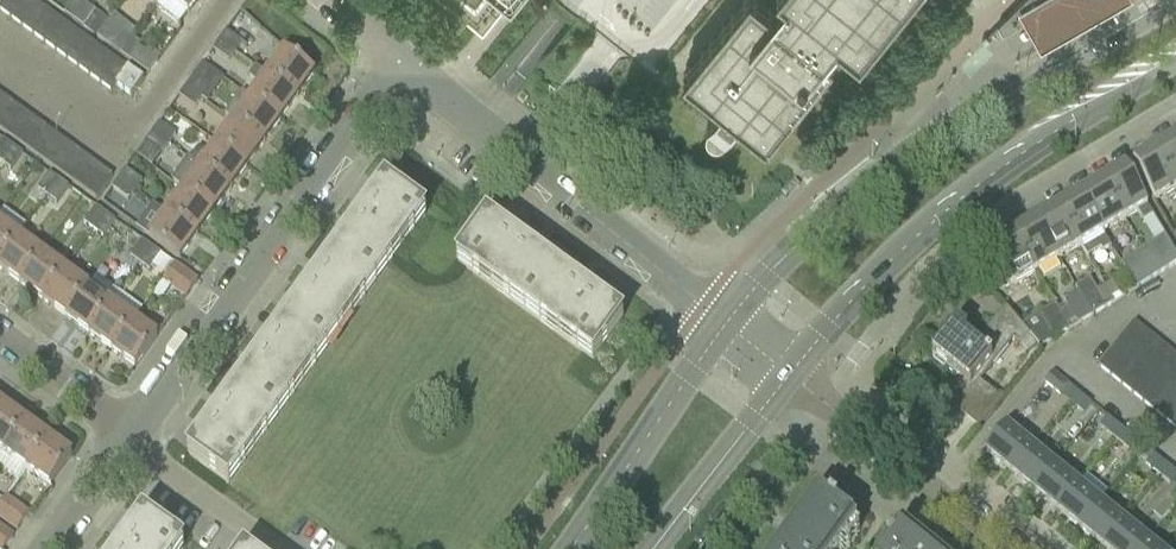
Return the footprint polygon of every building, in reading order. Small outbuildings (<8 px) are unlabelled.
[(9,17),(22,0),(4,0),(0,6),(0,11),(9,17)] [(21,26),(37,3),(33,0),(22,0),(9,17),(21,26)] [(73,19),(84,4),(79,0),(72,0),(63,12),(73,19)] [(156,6),(179,23),(187,13),(197,0),(160,0),(156,6)] [(772,10),(760,0),(743,0),(682,75),(721,107),(708,123),(707,125),(706,127),(706,128),(706,130),(706,132),(707,135),(708,136),(709,138),(710,139),(713,140),(715,141),(716,141),(718,141),(721,140),(723,139),(725,137),(738,120),(766,143),(833,59),(825,52),(838,36),(860,54),(903,0),(780,0),(772,10)] [(998,27),(1002,34),(1004,33),(1061,0),(1024,0),(998,26),(998,27)] [(1020,9),(1041,47),(1123,0),(1036,0),(1020,9)] [(21,26),(32,34),(48,11),(37,3),(21,26)] [(84,4),(73,19),(84,27),(95,12),(84,4)] [(32,34),(43,42),(59,19),(48,11),(32,34)] [(95,12),(84,27),(97,37),(108,22),(95,12)] [(43,42),(54,50),(71,28),(59,19),(43,42)] [(54,50),(66,58),(82,36),(71,28),(54,50)] [(110,48),(119,54),(130,37),(121,30),(110,48)] [(225,31),(219,41),(234,52),(241,43),(225,31)] [(66,58),(77,67),(93,44),(82,36),(66,58)] [(130,37),(119,54),(147,75),(156,62),(137,48),(140,45),(130,37)] [(234,52),(219,41),(212,50),(228,61),(234,52)] [(77,67),(88,75),(105,52),(93,44),(77,67)] [(228,61),(212,50),(202,63),(223,78),(233,65),(228,61)] [(88,75),(99,83),(116,61),(105,52),(88,75)] [(284,52),(267,75),(297,97),(314,74),(284,52)] [(111,91),(115,85),(127,69),(116,61),(99,83),(111,91)] [(185,87),(201,98),(206,102),(223,78),(202,63),(185,87)] [(260,85),(251,98),(280,120),(297,97),(267,75),(256,67),(248,77),(260,85)] [(127,69),(115,85),(131,97),(143,80),(127,69)] [(201,98),(185,87),(178,96),(194,107),(201,98)] [(242,92),(225,115),(234,121),(264,143),(280,120),(251,98),(242,92)] [(11,102),(0,94),(0,116),(11,102)] [(5,133),(22,110),(11,102),(0,116),(0,129),(5,133)] [(5,133),(16,141),(33,118),(22,110),(5,133)] [(16,141),(27,149),(44,126),(33,118),(16,141)] [(234,121),(217,144),(247,166),(264,143),(234,121)] [(159,123),(152,133),(168,144),(175,135),(159,123)] [(27,149),(39,157),(55,134),(44,126),(27,149)] [(168,144),(152,133),(145,142),(161,154),(168,144)] [(39,157),(50,166),(67,143),(55,134),(39,157)] [(1175,187),(1175,139),(1155,152),(1175,187)] [(1,164),(12,148),(3,141),(0,145),(0,163),(1,164)] [(161,154),(145,142),(136,155),(152,166),(161,154)] [(50,166),(61,174),(78,151),(67,143),(50,166)] [(202,155),(195,165),(229,190),(247,166),(217,144),(207,158),(202,155)] [(12,148),(1,164),(11,171),(22,155),(12,148)] [(61,174),(72,182),(89,159),(78,151),(61,174)] [(1175,189),(1175,187),(1155,152),(1132,166),(1154,202),(1175,189)] [(72,182),(84,190),(100,167),(89,159),(72,182)] [(186,159),(170,181),(183,191),(213,213),(229,190),(195,165),(186,159)] [(100,167),(84,190),(95,198),(112,175),(100,167)] [(125,169),(118,178),(134,190),(141,181),(125,169)] [(1125,170),(1102,184),(1124,220),(1137,212),(1143,222),(1152,216),(1125,170)] [(37,191),(47,197),(58,182),(49,175),(37,191)] [(134,190),(118,178),(112,188),(128,199),(134,190)] [(58,182),(47,197),(57,204),(68,189),(58,182)] [(1102,184),(1080,197),(1102,233),(1124,220),(1102,184)] [(424,214),(384,185),(335,253),(375,282),(424,214)] [(183,191),(166,214),(196,235),(213,213),(183,191)] [(1080,197),(1058,210),(1080,246),(1086,257),(1095,252),(1100,249),(1102,252),(1110,247),(1102,233),(1080,197)] [(153,205),(135,228),(149,238),(160,246),(179,260),(196,235),(166,214),(153,205)] [(18,237),(26,226),(2,209),(0,212),(0,262),(18,237)] [(84,224),(93,231),(105,216),(95,209),(84,224)] [(1058,210),(1036,223),(1058,259),(1080,246),(1058,210)] [(105,216),(93,231),(103,238),(114,222),(105,216)] [(457,261),(525,310),(554,270),(486,221),(457,261)] [(1036,223),(1014,236),(1036,273),(1058,259),(1036,223)] [(1013,286),(1036,273),(1014,236),(991,249),(994,255),(981,263),(998,291),(1011,284),(1013,286)] [(1143,250),(1159,275),(1175,264),(1175,255),(1164,236),(1143,250)] [(20,283),(42,254),(18,237),(0,262),(0,269),(20,283)] [(130,258),(139,264),(150,249),(141,242),(130,258)] [(150,249),(139,264),(149,272),(160,256),(150,249)] [(1137,253),(1121,264),(1136,289),(1137,289),(1159,275),(1143,250),(1137,253)] [(375,282),(335,253),(286,320),(326,349),(375,282)] [(20,283),(43,300),(65,271),(42,254),(20,283)] [(170,287),(185,298),(196,282),(173,265),(161,281),(162,281),(170,287)] [(593,359),(621,319),(554,270),(525,310),(593,359)] [(43,300),(67,318),(89,288),(65,271),(43,300)] [(97,277),(89,288),(111,304),(119,292),(97,277)] [(1089,279),(1074,287),(1077,292),(1092,317),(1114,303),(1111,299),(1104,287),(1096,291),(1089,279)] [(162,281),(153,293),(161,299),(170,287),(162,281)] [(1112,282),(1104,287),(1111,299),(1119,294),(1112,282)] [(67,318),(90,334),(111,304),(89,288),(67,318)] [(90,334),(113,351),(134,321),(142,308),(119,292),(111,304),(90,334)] [(1067,308),(1060,313),(1067,325),(1075,321),(1077,325),(1092,317),(1077,292),(1062,300),(1067,308)] [(1038,315),(1020,326),(1030,337),(1040,348),(1054,340),(1070,330),(1067,325),(1060,313),(1055,305),(1038,315)] [(1030,337),(1020,326),(1005,307),(977,342),(957,325),(931,357),(962,382),(945,404),(977,430),(1000,401),(981,383),(1014,342),(1020,346),(1030,337)] [(286,320),(237,388),(277,417),(326,349),(286,320)] [(134,321),(113,351),(135,367),(156,337),(134,321)] [(1134,323),(1116,345),(1127,354),(1145,332),(1134,323)] [(1127,354),(1138,363),(1156,341),(1145,332),(1127,354)] [(1138,363),(1149,372),(1167,350),(1156,341),(1138,363)] [(1098,367),(1109,376),(1127,354),(1116,345),(1098,367)] [(1160,381),(1175,361),(1175,357),(1167,350),(1149,372),(1160,381)] [(1109,376),(1120,385),(1138,363),(1127,354),(1109,376)] [(1171,390),(1175,384),(1175,361),(1160,381),(1171,390)] [(1120,385),(1131,394),(1149,372),(1138,363),(1120,385)] [(1131,394),(1142,403),(1160,381),(1149,372),(1131,394)] [(1052,374),(1044,383),(1059,395),(1067,386),(1052,374)] [(1142,403),(1153,412),(1171,390),(1160,381),(1142,403)] [(277,417),(237,388),(188,456),(228,485),(277,417)] [(1164,421),(1175,407),(1175,393),(1171,390),(1153,412),(1164,421)] [(1090,405),(1075,393),(1068,402),(1083,414),(1090,405)] [(2,451),(24,422),(1,405),(0,405),(0,450),(2,451)] [(1175,430),(1175,429),(1175,407),(1164,421),(1175,430)] [(1099,428),(1115,441),(1123,431),(1107,418),(1099,428)] [(1084,445),(1100,425),(1093,419),(1076,439),(1084,445)] [(26,468),(47,438),(24,422),(2,451),(0,455),(0,468),(16,480),(26,468)] [(986,456),(1010,475),(1030,449),(1007,431),(986,456)] [(1123,431),(1115,441),(1129,452),(1136,442),(1123,431)] [(47,438),(26,468),(49,485),(71,456),(47,438)] [(1010,475),(1033,494),(1054,469),(1030,449),(1010,475)] [(1145,465),(1161,478),(1168,468),(1153,456),(1145,465)] [(1161,478),(1175,489),(1175,488),(1175,474),(1168,468),(1161,478)] [(1033,494),(1057,513),(1077,487),(1054,469),(1033,494)] [(1077,487),(1057,513),(1080,531),(1100,506),(1109,494),(1086,476),(1077,487)] [(16,531),(28,514),(4,497),(0,503),(0,519),(16,531)] [(779,548),(840,548),(856,526),(835,511),(837,510),(830,505),(829,507),(816,498),(779,548)] [(1102,548),(1103,548),(1123,524),(1100,506),(1080,531),(1102,548)] [(120,548),(181,548),(182,548),(142,519),(120,548)] [(1146,543),(1123,524),(1103,548),(1141,548),(1146,543)] [(12,537),(0,528),(0,548),(3,548),(12,537)] [(902,537),(893,548),(917,548),(902,537)]
